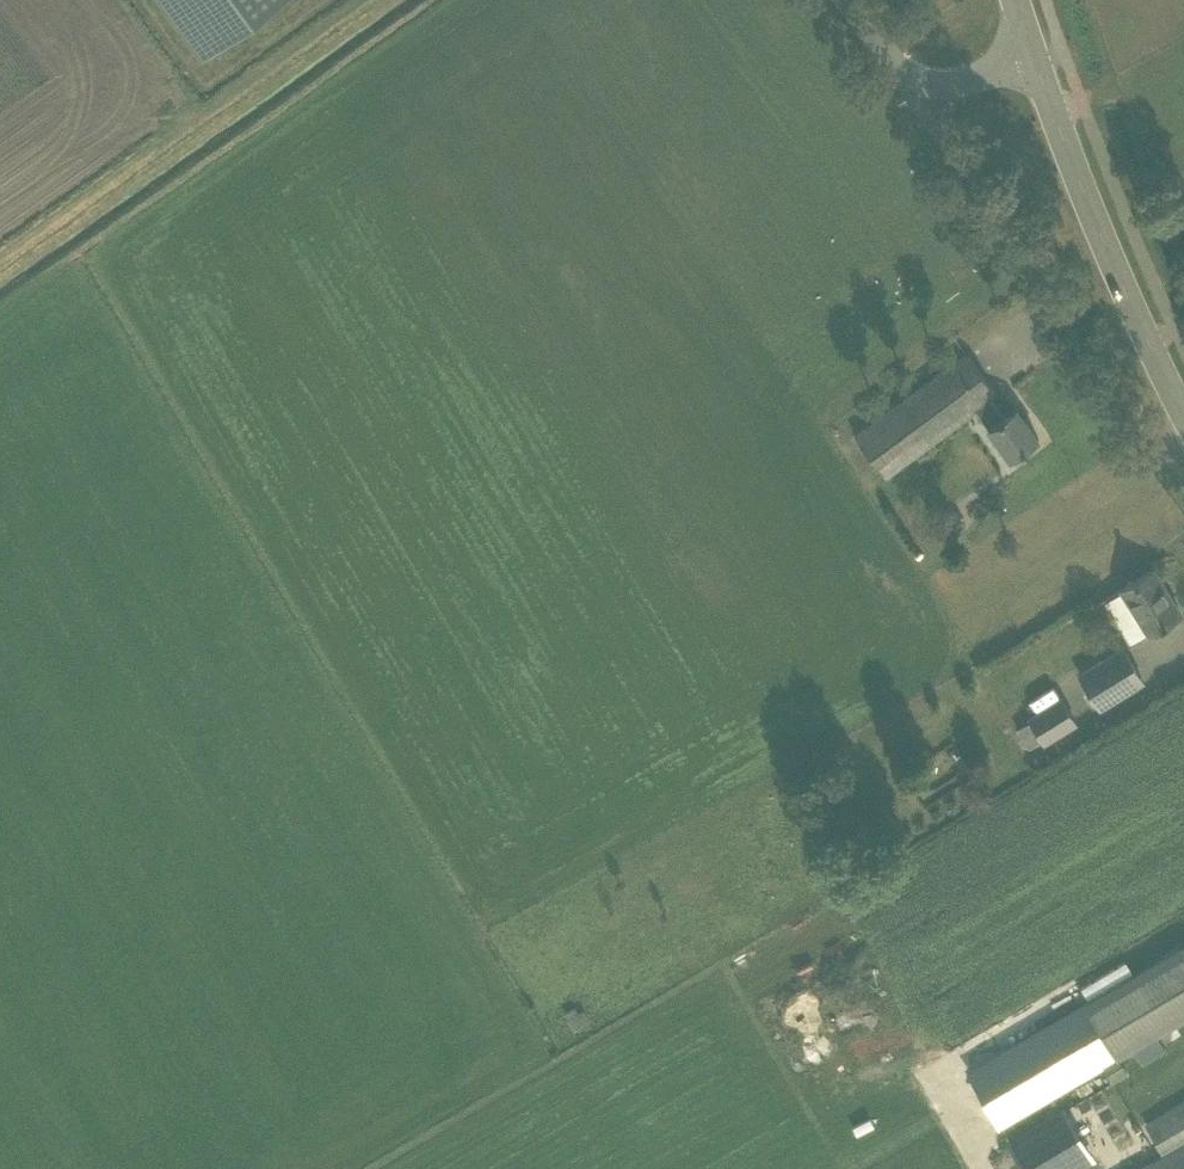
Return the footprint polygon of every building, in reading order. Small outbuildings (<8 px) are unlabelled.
[(200,51),(270,0),(162,0),(200,51)] [(854,433),(884,474),(975,408),(988,426),(987,426),(1011,458),(1038,438),(1015,406),(1003,415),(991,397),(996,393),(967,352),(854,433)] [(1120,588),(1148,632),(1181,612),(1153,567),(1120,588)] [(1079,674),(1100,706),(1143,679),(1123,647),(1079,674)] [(1017,728),(1029,748),(1043,739),(1044,741),(1075,721),(1061,698),(1030,717),(1031,720),(1017,728)] [(968,1071),(999,1125),(1133,1047),(1141,1061),(1166,1047),(1158,1033),(1183,1017),(1183,944),(968,1071)] [(574,1006),(564,1011),(574,1029),(584,1024),(577,1010),(574,1006)] [(1145,1127),(1161,1154),(1135,1168),(1183,1168),(1183,1104),(1145,1127)] [(1007,1137),(1025,1168),(1073,1168),(1092,1158),(1062,1106),(1007,1137)]
